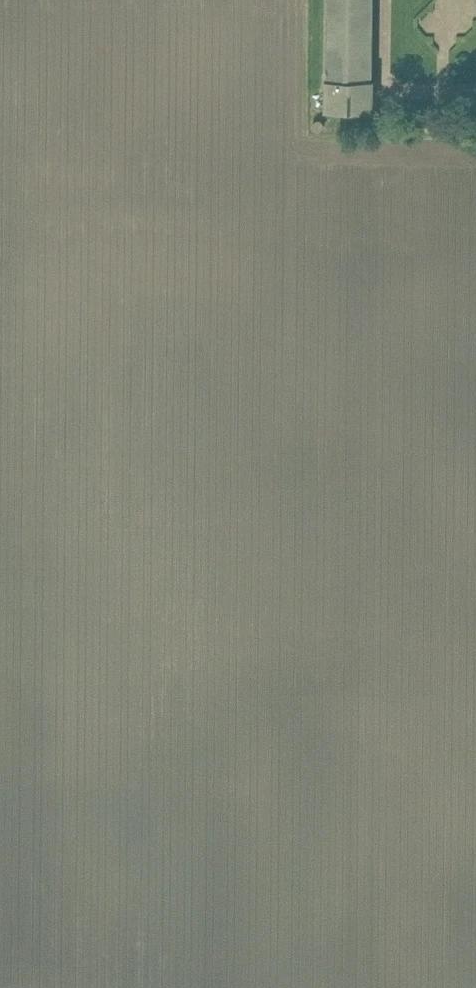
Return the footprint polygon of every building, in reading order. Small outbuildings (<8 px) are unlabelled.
[(325,76),(324,76),(324,104),(369,105),(369,96),(362,96),(362,84),(369,85),(369,76),(368,76),(369,0),(326,0),(325,76)]
